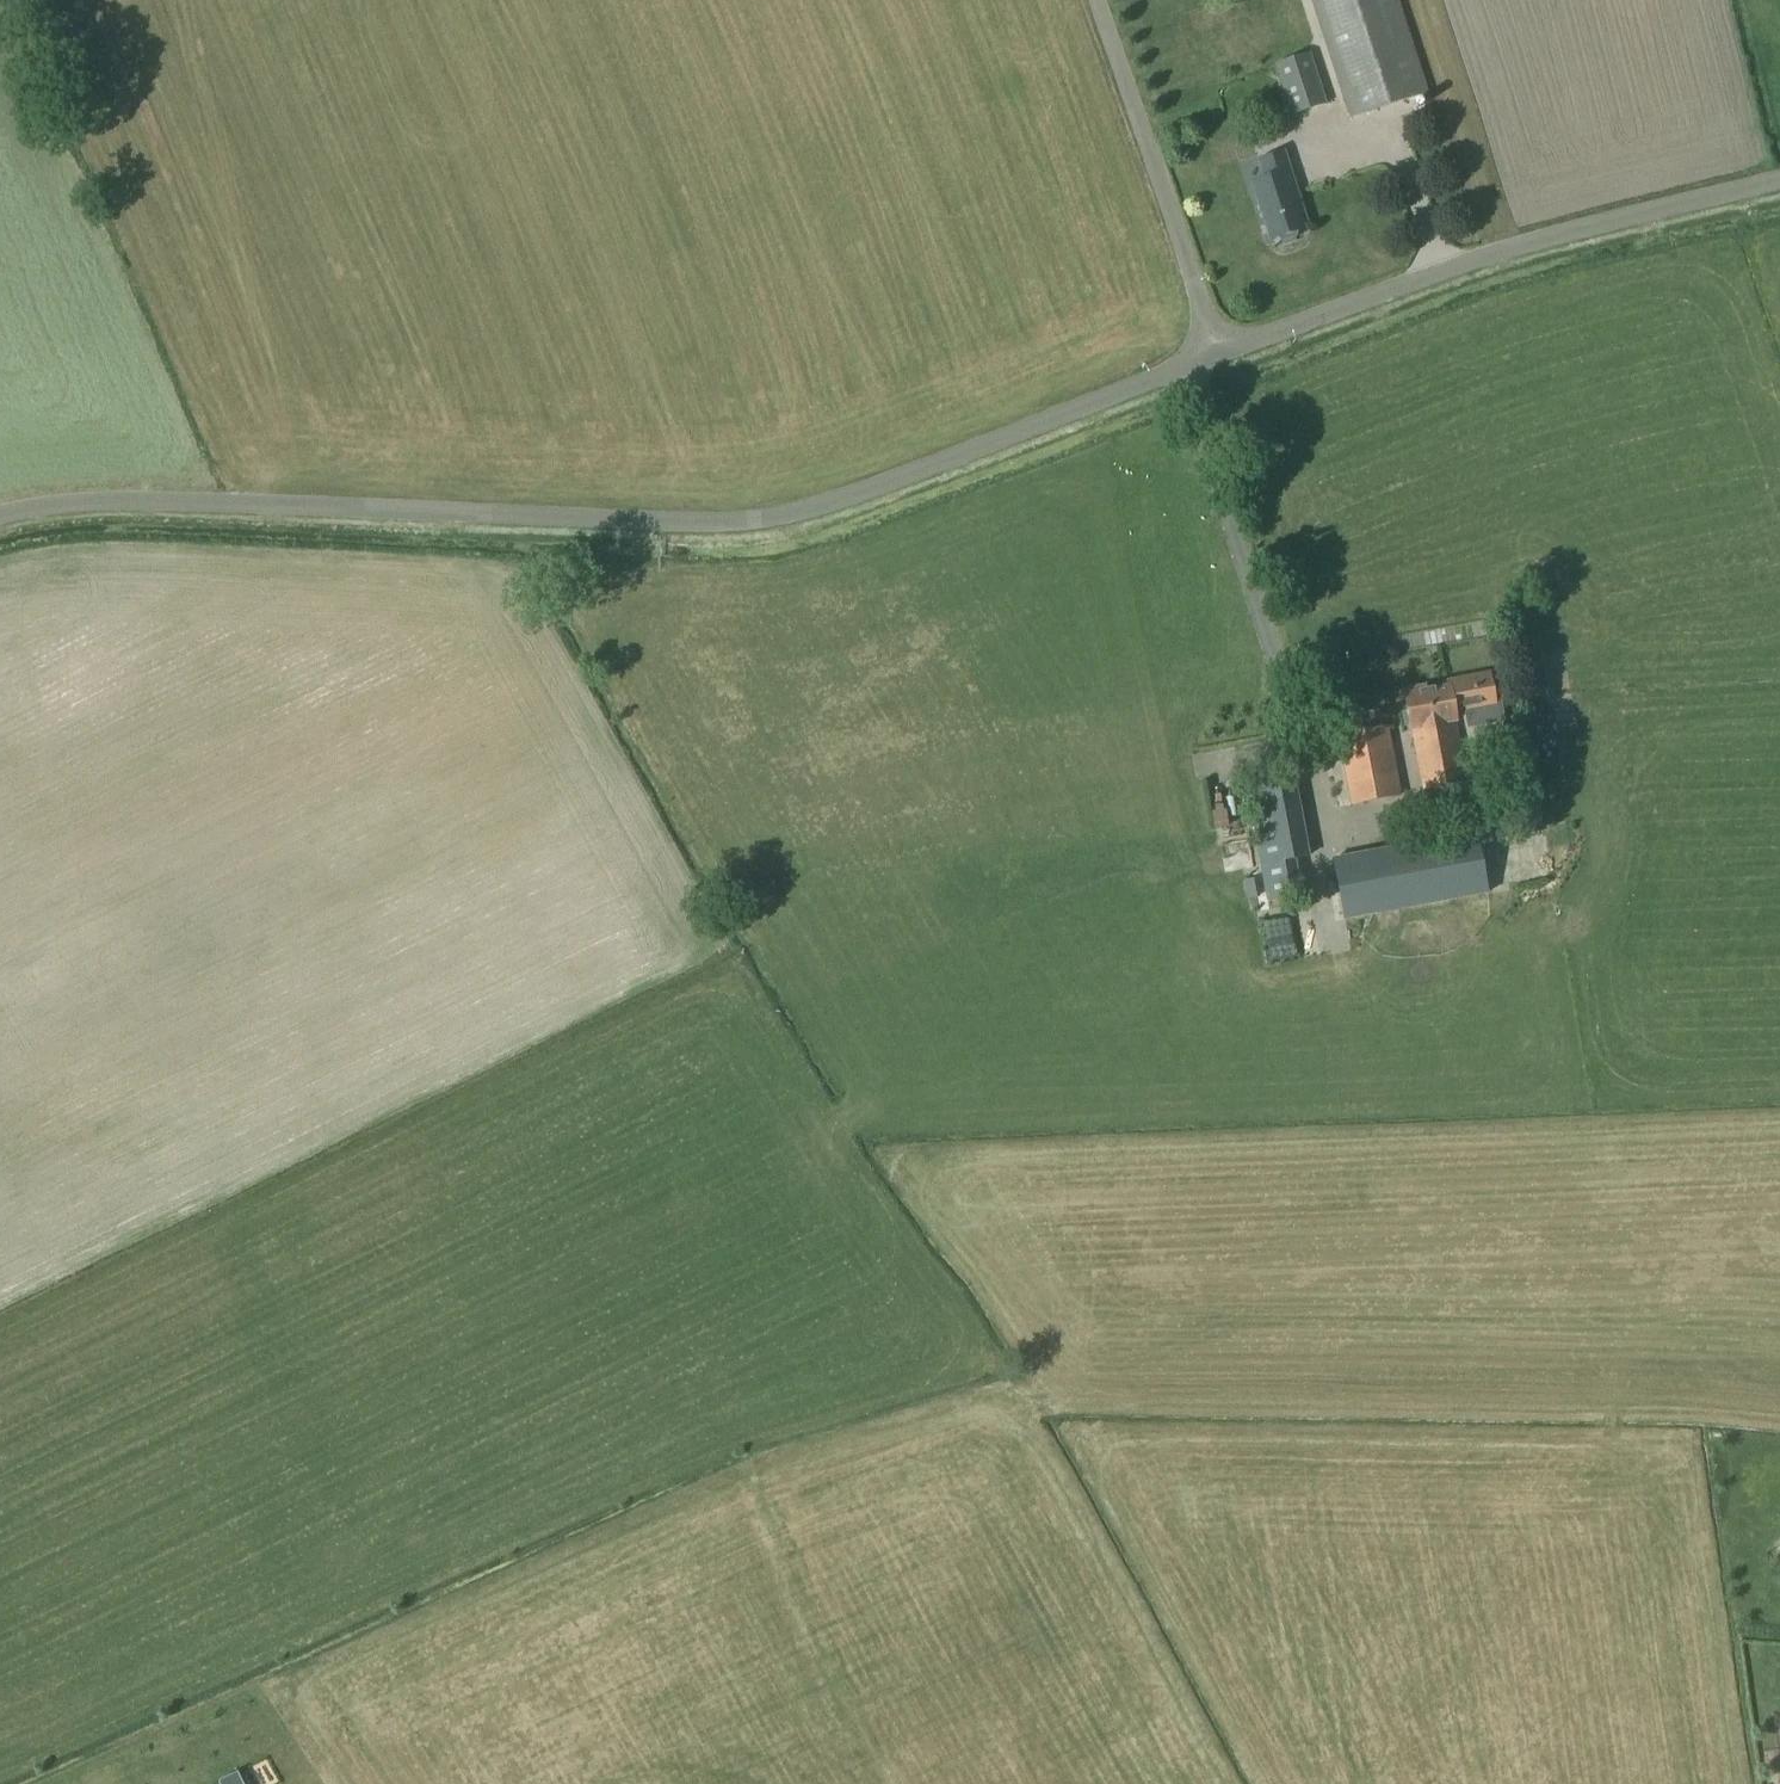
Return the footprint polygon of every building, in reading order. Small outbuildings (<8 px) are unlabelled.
[(1352,117),(1430,93),(1401,0),(1316,0),(1352,117)] [(1281,92),(1299,86),(1307,110),(1325,104),(1309,56),(1273,68),(1281,92)] [(1264,178),(1251,183),(1271,242),(1306,230),(1295,196),(1300,195),(1286,152),(1258,161),(1264,178)] [(1449,689),(1405,697),(1411,731),(1413,731),(1424,790),(1465,783),(1454,723),(1456,722),(1455,714),(1496,707),(1490,675),(1447,682),(1449,689)] [(1522,711),(1497,716),(1517,832),(1544,828),(1522,711)] [(1388,728),(1342,737),(1354,805),(1402,796),(1388,728)] [(1294,772),(1245,781),(1261,867),(1310,858),(1294,772)] [(1477,833),(1332,859),(1343,923),(1489,895),(1477,833)] [(1290,868),(1265,872),(1269,901),(1294,896),(1290,868)]
